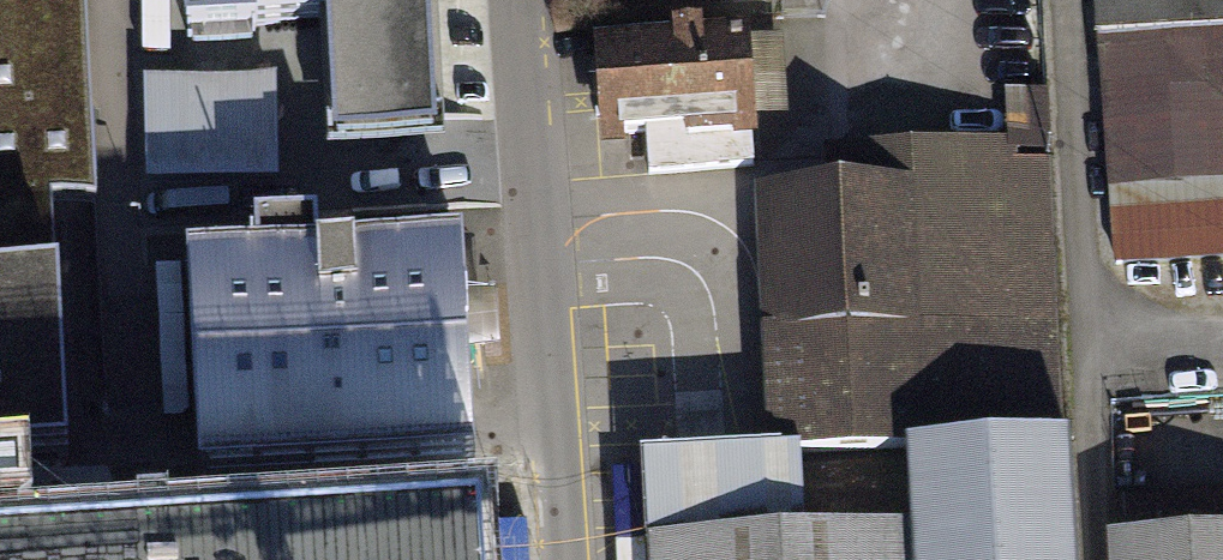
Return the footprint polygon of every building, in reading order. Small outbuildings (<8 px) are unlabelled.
[(68,461),(59,286),(55,286),(51,200),(96,197),(85,0),(0,0),(0,464),(68,461)] [(187,35),(254,32),(253,23),(328,19),(334,127),(431,122),(424,0),(185,0),(187,35)] [(1107,38),(1222,32),(1222,0),(1105,0),(1107,38)] [(1222,50),(1222,32),(1107,38),(1119,262),(1222,253),(1222,64),(1222,50)] [(729,42),(574,53),(581,149),(736,138),(729,42)] [(274,84),(146,87),(148,179),(276,176),(274,84)] [(1050,154),(1047,90),(1003,92),(1006,144),(1006,156),(1011,156),(1050,154)] [(828,194),(745,199),(759,475),(906,467),(1064,455),(1050,164),(1011,165),(1011,156),(1006,156),(1006,144),(826,154),(828,194)] [(474,468),(462,250),(318,257),(316,227),(254,230),(255,262),(188,265),(200,482),(474,468)] [(605,543),(606,559),(1071,559),(1064,455),(906,467),(909,528),(605,543)] [(1115,500),(1118,559),(1222,559),(1222,494),(1115,500)]
